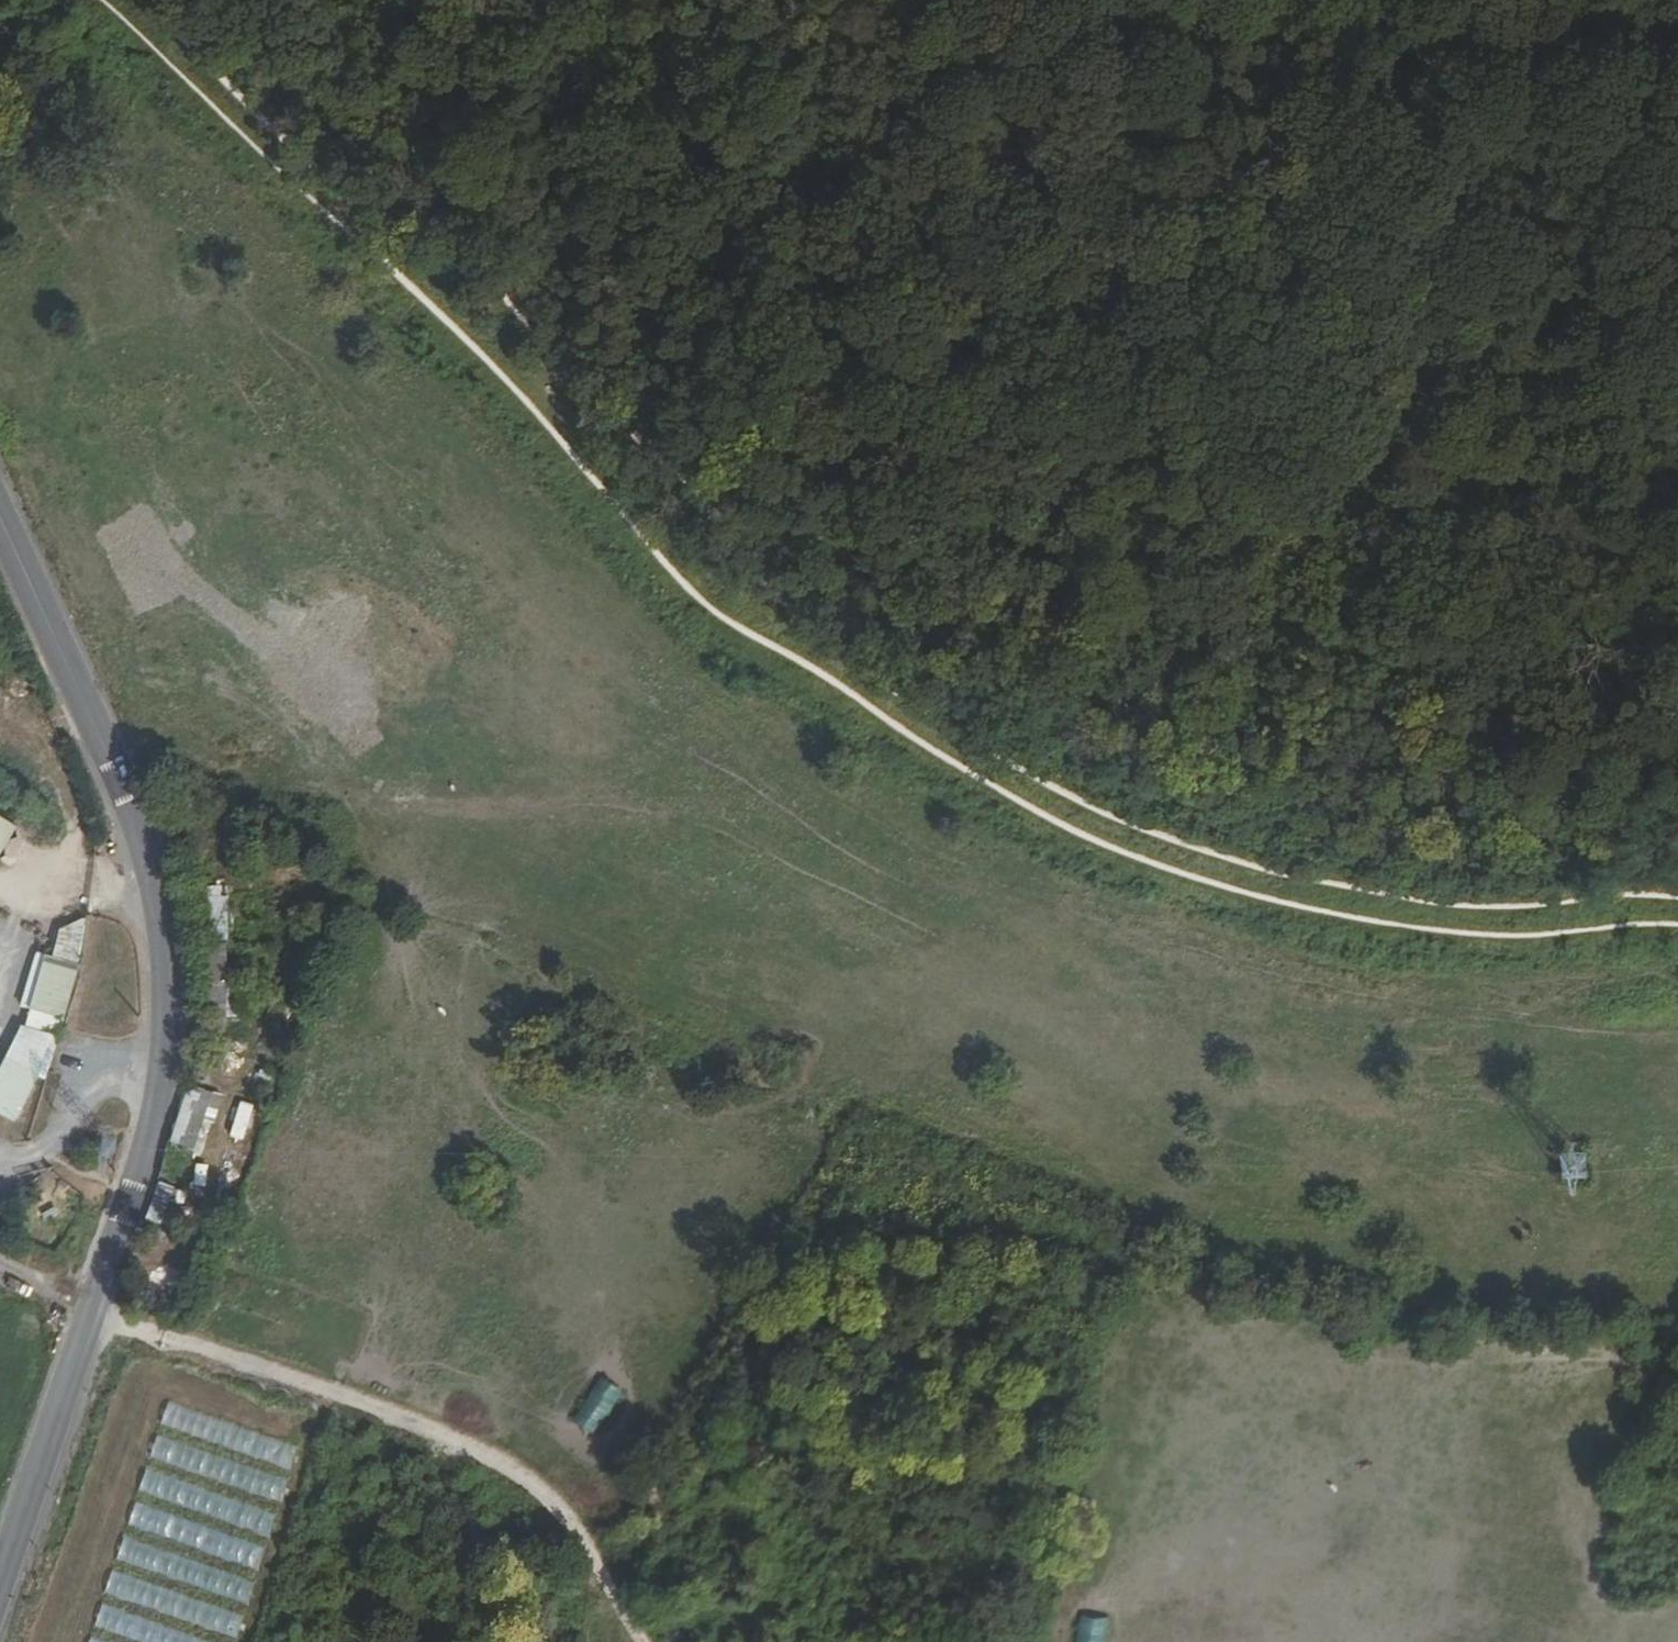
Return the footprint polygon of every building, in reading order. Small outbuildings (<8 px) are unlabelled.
[(0,817),(0,867),(5,870),(27,834),(0,817)] [(26,1119),(100,935),(70,923),(56,956),(43,951),(23,1003),(33,1007),(4,1077),(0,1076),(0,1108),(26,1119)] [(178,1142),(204,1146),(212,1090),(186,1086),(178,1142)] [(1080,1641),(1107,1641),(1109,1617),(1082,1615),(1080,1641)]
